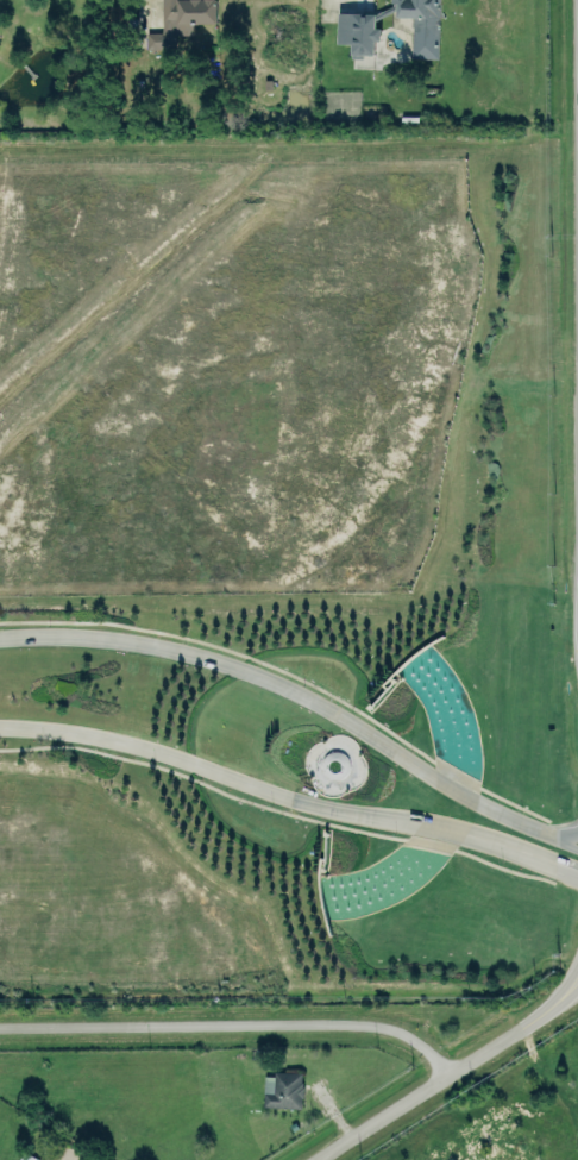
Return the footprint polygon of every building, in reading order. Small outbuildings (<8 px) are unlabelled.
[(175,42),(175,32),(191,32),(191,23),(215,23),(215,0),(161,0),(161,42),(175,42)] [(390,4),(390,0),(440,0),(438,58),(411,57),(413,17),(396,17),(396,8),(376,19),(376,27),(382,27),(381,42),(375,42),(375,56),(363,55),(363,58),(351,58),(351,44),(337,44),(338,13),(375,14),(396,4),(390,4)] [(301,1108),(302,1073),(263,1073),(262,1107),(301,1108)] [(22,1152),(18,1159),(39,1159),(22,1152)]
